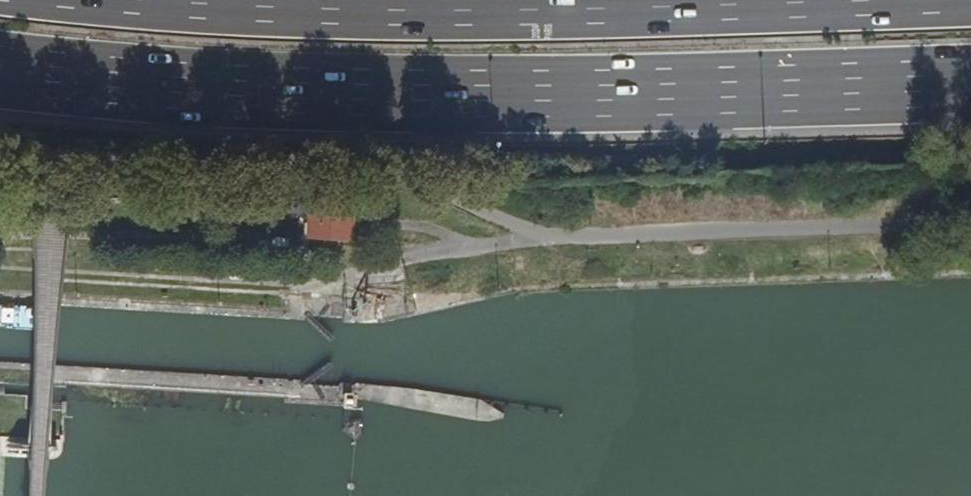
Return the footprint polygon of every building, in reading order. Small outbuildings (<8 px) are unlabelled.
[(310,197),(308,235),(349,237),(350,198),(310,197)] [(367,215),(367,233),(394,233),(394,215),(367,215)]
